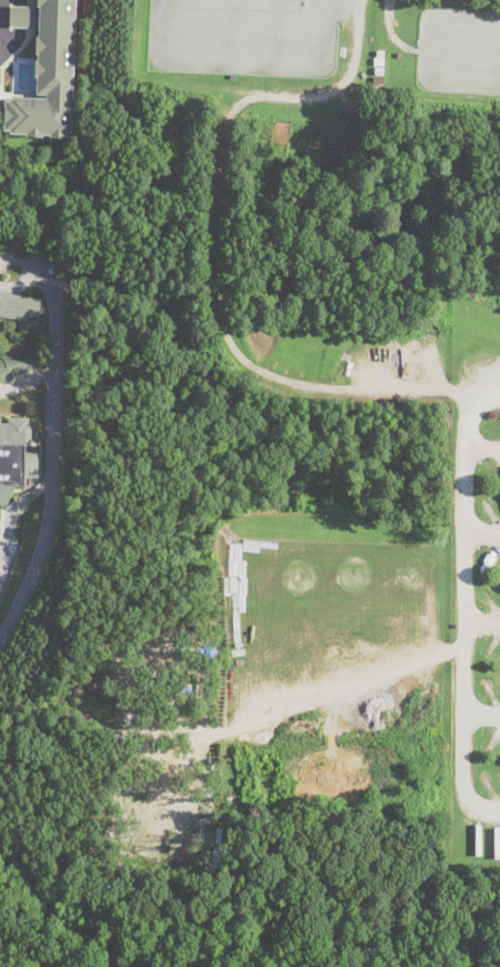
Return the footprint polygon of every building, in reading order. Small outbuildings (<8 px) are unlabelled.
[(38,6),(38,0),(76,0),(72,135),(66,135),(66,138),(51,137),(51,135),(43,134),(43,137),(28,137),(28,134),(11,133),(11,130),(5,130),(6,100),(12,100),(12,97),(47,98),(47,95),(37,94),(38,77),(35,77),(36,61),(38,61),(38,54),(36,53),(36,38),(39,38),(40,26),(35,26),(35,23),(29,23),(30,12),(40,12),(40,6),(38,6)] [(10,28),(11,6),(30,6),(30,12),(29,23),(29,29),(10,28)] [(384,58),(384,66),(375,65),(375,58),(384,58)] [(42,299),(38,322),(12,318),(14,305),(7,304),(8,294),(42,299)] [(5,507),(0,504),(0,423),(8,423),(8,417),(28,417),(28,422),(31,422),(31,445),(36,445),(36,451),(39,451),(39,477),(25,477),(25,484),(20,484),(5,507)]
